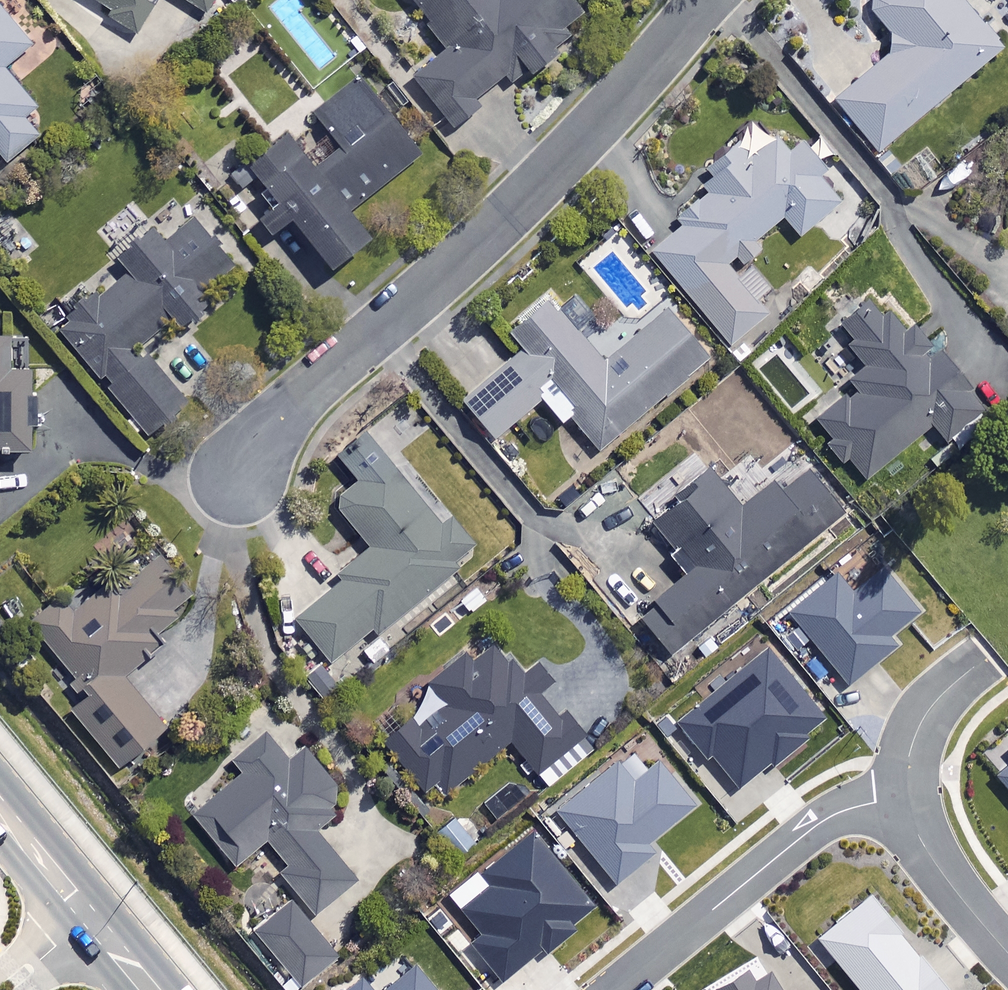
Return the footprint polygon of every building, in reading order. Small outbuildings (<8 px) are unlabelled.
[(140,34),(163,0),(90,0),(140,34)] [(204,15),(215,0),(182,0),(204,15)] [(450,51),(414,79),(455,130),(481,109),(475,102),(506,77),(516,90),(595,27),(573,0),(409,0),(450,51)] [(961,0),(871,0),(866,4),(901,46),(836,101),(879,152),(1002,49),(961,0)] [(0,6),(0,154),(7,163),(41,135),(26,117),(37,108),(5,69),(32,46),(0,6)] [(314,118),(340,152),(319,168),(293,134),(249,168),(280,209),(262,223),(274,239),(294,224),(333,275),(372,244),(349,214),(421,158),(362,81),(314,118)] [(716,196),(650,249),(729,347),(767,316),(726,265),(737,256),(745,266),(764,251),(756,240),(783,218),(798,237),(838,204),(819,181),(827,174),(802,144),(789,154),(779,141),(749,165),(734,146),(699,174),(716,196)] [(244,277),(195,219),(167,243),(156,230),(118,262),(129,275),(105,296),(101,292),(59,328),(152,436),(187,405),(140,350),(171,324),(179,333),(244,277)] [(604,365),(551,302),(511,336),(525,352),(465,402),(496,440),(544,400),(564,424),(570,419),(599,454),(711,361),(669,311),(604,365)] [(984,409),(939,354),(929,363),(923,355),(929,350),(915,333),(910,337),(889,313),(881,319),(869,304),(840,328),(854,345),(849,350),(872,377),(816,423),(865,483),(934,427),(945,441),(984,409)] [(31,457),(34,375),(7,374),(8,342),(0,342),(0,456),(31,457)] [(441,526),(388,460),(333,504),(370,549),(336,576),(341,583),(281,632),(316,677),(374,630),(378,636),(460,570),(454,564),(476,546),(452,517),(441,526)] [(744,509),(711,471),(678,499),(681,504),(654,527),(693,573),(640,618),(674,658),(843,516),(808,473),(784,493),(775,483),(744,509)] [(199,598),(160,553),(116,590),(111,583),(74,615),(61,600),(29,628),(87,696),(69,711),(120,770),(168,729),(125,680),(165,645),(156,635),(199,598)] [(782,613),(847,689),(898,646),(891,637),(920,612),(883,568),(856,591),(836,567),(782,613)] [(521,680),(496,647),(472,665),(465,657),(430,684),(447,706),(415,732),(408,723),(384,742),(422,791),(436,781),(446,794),(512,743),(535,774),(584,736),(566,712),(557,719),(540,697),(555,685),(540,665),(521,680)] [(808,731),(824,718),(767,647),(675,719),(705,757),(712,751),(741,788),(773,762),(777,767),(814,738),(808,731)] [(291,761),(269,734),(232,765),(242,777),(194,817),(237,868),(266,844),(288,869),(281,875),(317,918),(358,883),(316,833),(352,804),(306,749),(291,761)] [(557,810),(617,885),(658,852),(651,844),(701,805),(665,759),(649,771),(635,753),(622,764),(619,761),(557,810)] [(996,774),(1007,789),(1007,765),(996,774)] [(470,946),(501,983),(542,949),(548,955),(579,930),(575,925),(599,904),(538,830),(481,877),(477,873),(450,895),(483,935),(470,946)] [(861,989),(952,989),(871,896),(818,940),(861,989)] [(336,956),(291,903),(255,934),(301,987),(336,956)] [(418,962),(383,989),(441,989),(418,962)] [(772,972),(756,981),(750,970),(715,989),(782,989),(772,972)] [(362,977),(346,989),(373,989),(362,977)]
